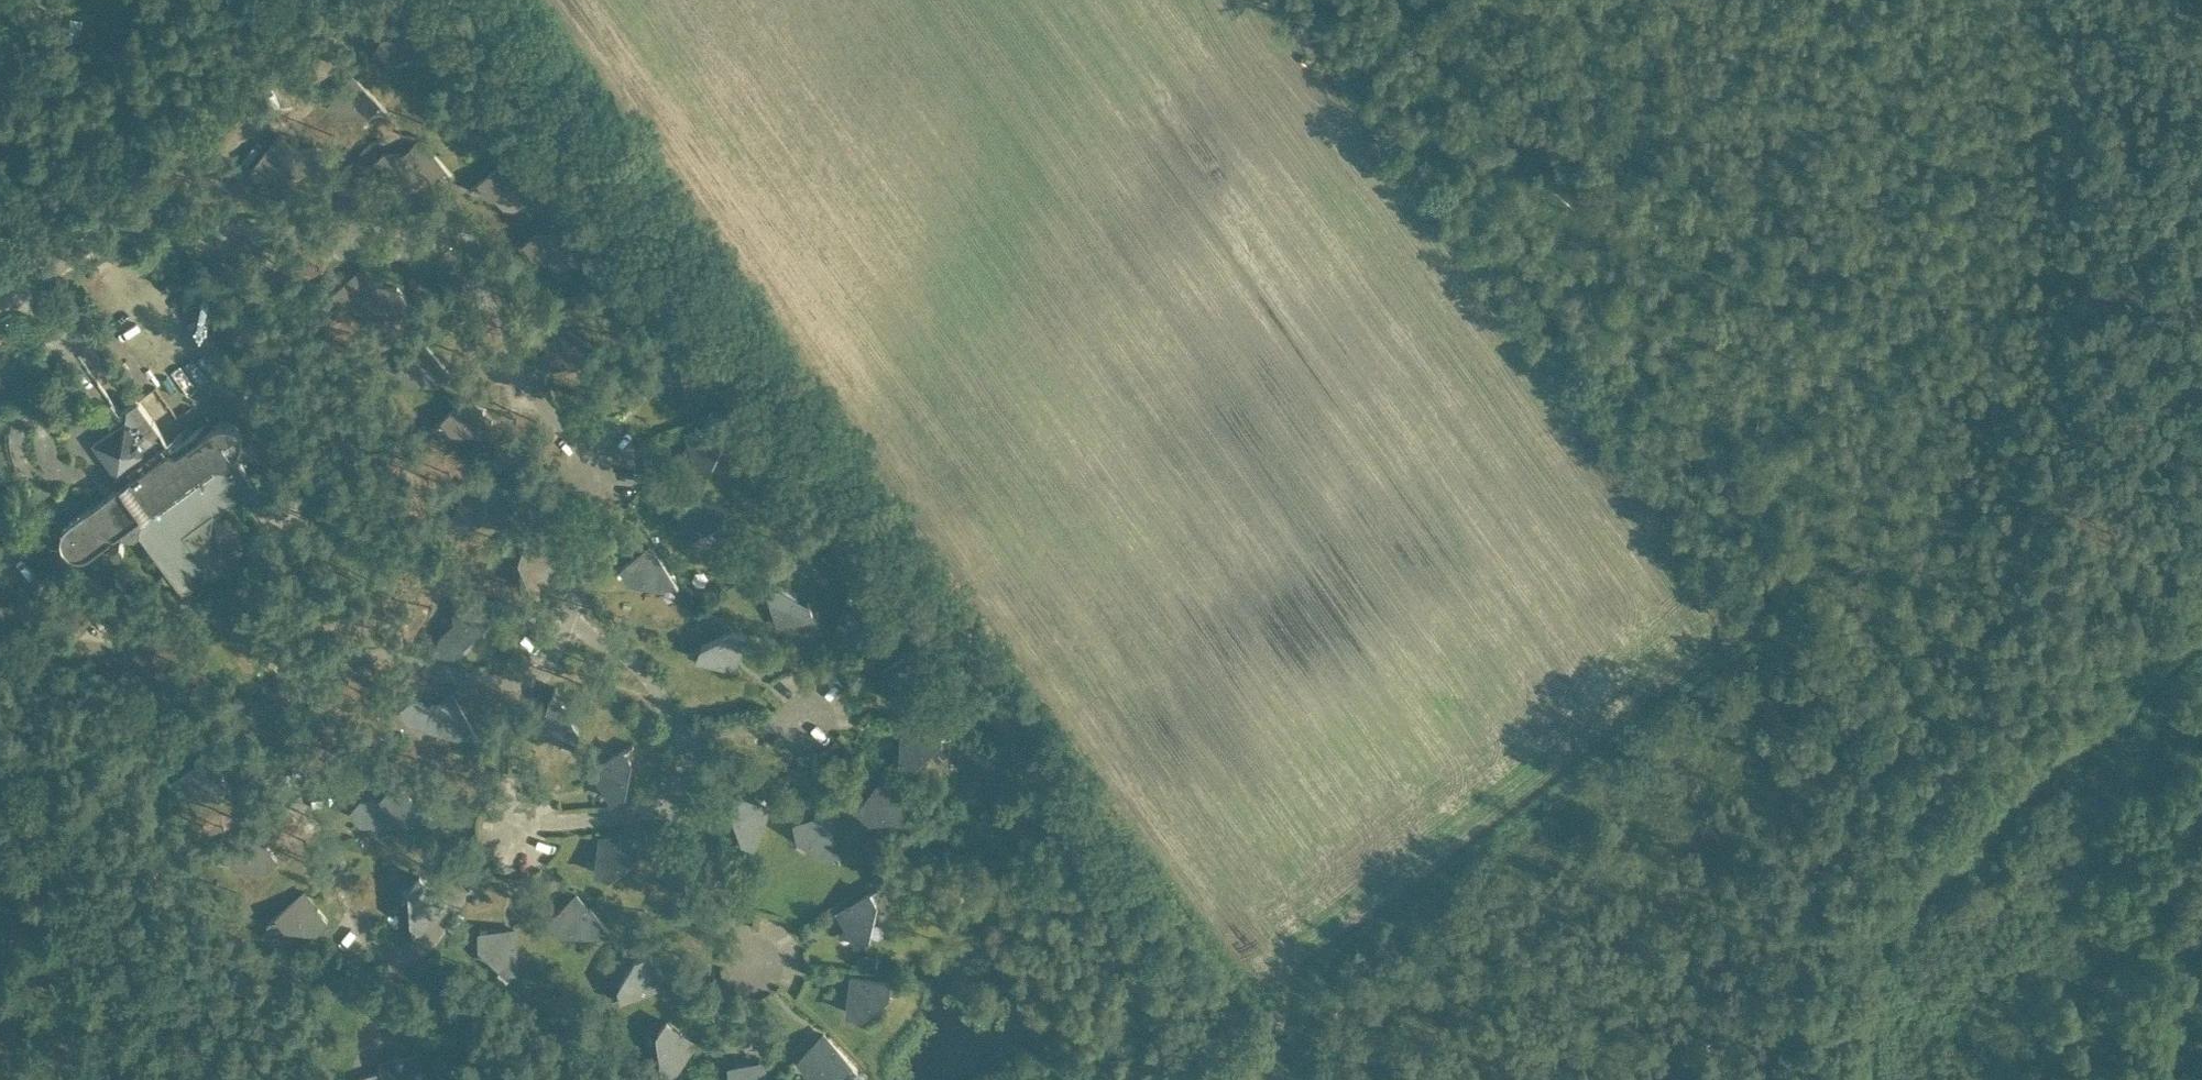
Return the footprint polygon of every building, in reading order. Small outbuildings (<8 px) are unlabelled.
[(418,59),(411,29),(410,31),(383,38),(376,50),(388,58),(403,54),(414,60),(418,59)] [(291,178),(288,147),(276,138),(256,163),(268,171),(276,171),(286,178),(291,178)] [(425,143),(413,153),(412,183),(417,184),(426,175),(435,176),(446,167),(425,143)] [(290,149),(288,147),(291,178),(296,177),(304,168),(319,166),(328,155),(317,146),(290,149)] [(412,183),(413,153),(412,154),(384,153),(374,162),(383,173),(398,174),(407,183),(412,183)] [(510,204),(514,174),(505,162),(480,181),(489,192),(497,194),(505,203),(510,204)] [(516,176),(514,174),(510,204),(515,205),(525,198),(540,200),(552,191),(543,180),(516,176)] [(365,304),(367,280),(359,271),(334,291),(343,302),(365,304)] [(370,284),(367,280),(365,304),(396,307),(407,298),(398,287),(370,284)] [(438,379),(449,369),(429,349),(420,358),(409,358),(399,368),(408,378),(438,379)] [(122,483),(69,522),(67,523),(65,525),(64,526),(63,529),(61,532),(61,534),(61,536),(61,537),(61,540),(62,544),(63,545),(64,548),(65,549),(66,550),(69,552),(72,554),(75,555),(76,556),(80,556),(83,556),(86,555),(87,554),(89,553),(90,552),(108,540),(114,549),(115,550),(117,551),(118,551),(120,551),(121,551),(123,550),(123,549),(124,548),(124,547),(125,546),(124,545),(124,544),(124,543),(121,539),(117,534),(135,536),(140,532),(165,566),(163,568),(162,574),(166,580),(172,581),(174,579),(178,585),(176,586),(175,593),(179,598),(186,599),(203,586),(215,512),(241,492),(251,507),(265,497),(235,455),(238,453),(239,452),(240,449),(241,447),(242,446),(242,444),(242,443),(243,441),(243,438),(242,435),(241,433),(240,430),(238,428),(237,427),(236,425),(233,424),(230,422),(227,422),(224,421),(222,421),(219,422),(218,422),(216,423),(212,425),(209,419),(175,444),(170,443),(138,400),(120,413),(112,402),(100,410),(114,430),(94,444),(122,483)] [(452,430),(483,430),(493,421),(483,410),(473,410),(463,400),(443,419),(452,430)] [(699,466),(712,461),(726,431),(723,420),(691,432),(695,443),(692,448),(699,466)] [(694,476),(690,488),(703,492),(706,480),(694,476)] [(683,512),(678,529),(691,534),(721,519),(725,508),(693,498),(689,509),(683,512)] [(534,589),(544,593),(557,562),(545,557),(543,552),(526,545),(521,558),(534,589)] [(630,578),(663,584),(673,577),(653,550),(643,557),(637,556),(622,566),(630,578)] [(768,588),(778,620),(789,617),(794,620),(812,615),(808,601),(779,585),(768,588)] [(859,600),(848,597),(838,629),(850,632),(852,638),(870,644),(874,630),(859,600)] [(460,613),(476,630),(491,615),(492,600),(460,601),(460,613)] [(440,637),(440,651),(454,652),(476,630),(460,613),(460,618),(440,637)] [(698,656),(730,667),(734,655),(739,653),(745,635),(732,630),(701,646),(698,656)] [(552,696),(542,728),(554,732),(557,738),(574,743),(579,730),(563,700),(552,696)] [(472,725),(456,698),(444,704),(438,727),(459,732),(472,725)] [(438,727),(444,704),(440,706),(414,699),(401,706),(409,719),(438,727)] [(916,761),(941,738),(951,739),(951,728),(908,726),(907,738),(902,742),(901,760),(916,761)] [(631,758),(625,749),(597,768),(604,778),(602,784),(613,799),(625,792),(631,758)] [(903,814),(910,805),(885,784),(877,793),(871,794),(859,808),(870,817),(903,814)] [(392,796),(392,819),(414,819),(423,809),(401,787),(392,796)] [(754,801),(737,793),(731,806),(743,838),(753,843),(767,812),(756,807),(754,801)] [(361,800),(351,810),(362,820),(392,819),(392,796),(389,799),(361,800)] [(827,853),(838,851),(830,818),(819,821),(813,817),(795,821),(798,835),(827,853)] [(596,872),(610,874),(637,853),(639,842),(605,837),(604,850),(599,853),(596,872)] [(910,859),(901,865),(906,871),(915,865),(910,859)] [(420,876),(411,886),(412,920),(421,928),(443,902),(434,894),(434,888),(420,876)] [(857,941),(869,934),(876,901),(870,891),(842,909),(848,919),(847,925),(857,941)] [(317,928),(328,919),(318,908),(308,907),(299,896),(277,915),(287,925),(317,928)] [(595,930),(603,922),(580,898),(571,906),(565,906),(551,919),(561,929),(595,930)] [(481,944),(505,968),(516,967),(515,934),(503,934),(499,930),(480,930),(481,944)] [(637,956),(619,985),(622,996),(655,988),(652,976),(655,971),(651,953),(637,956)] [(858,954),(857,966),(875,969),(877,957),(858,954)] [(847,1011),(862,1013),(889,992),(890,981),(857,977),(855,989),(850,993),(847,1011)] [(667,1021),(658,1032),(663,1066),(672,1073),(692,1046),(683,1038),(682,1032),(667,1021)] [(799,1058),(809,1068),(843,1069),(851,1061),(827,1037),(819,1045),(812,1045),(799,1058)] [(379,1061),(382,1070),(360,1076),(361,1079),(427,1079),(419,1050),(379,1061)] [(765,1066),(753,1067),(748,1063),(730,1065),(731,1079),(732,1079),(766,1079),(765,1066)]
